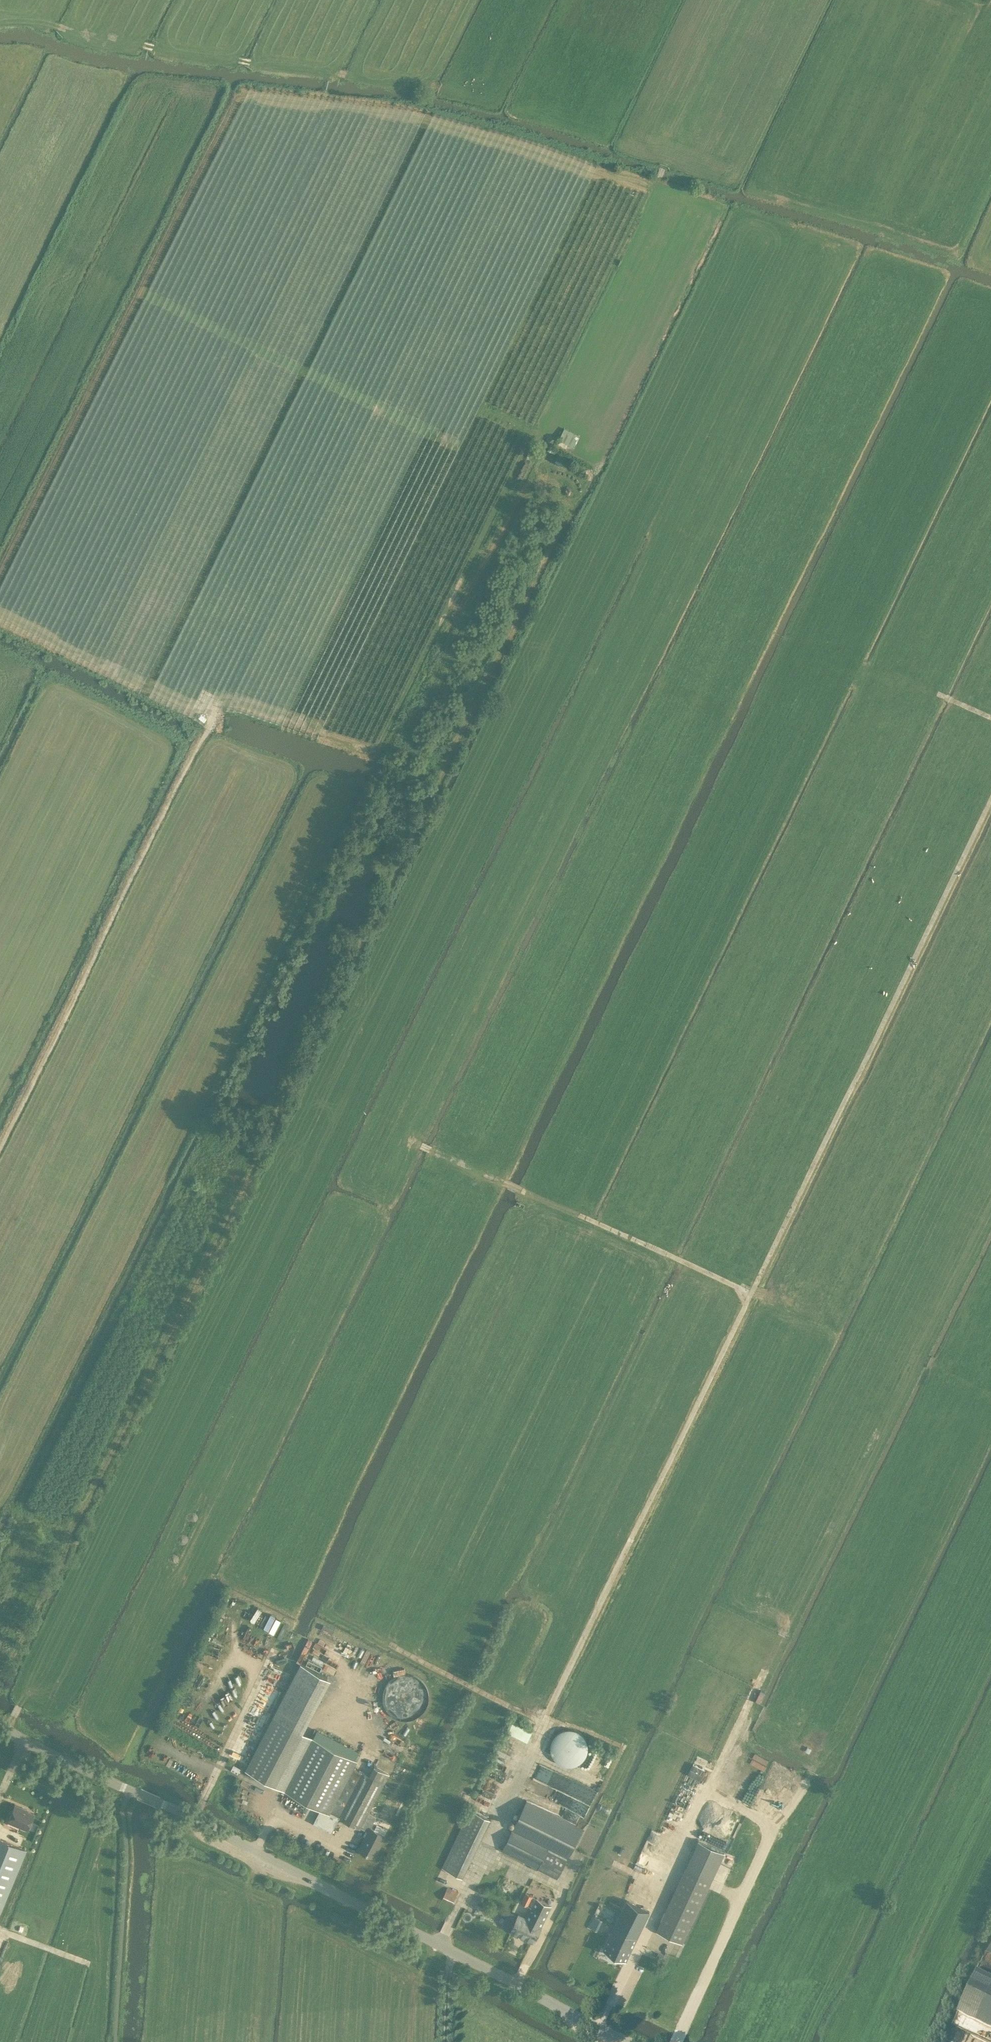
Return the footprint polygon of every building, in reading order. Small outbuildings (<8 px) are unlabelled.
[(579,436),(564,429),(559,440),(573,447),(579,436)] [(267,1626),(274,1629),(281,1615),(274,1612),(267,1626)] [(338,1647),(340,1640),(333,1638),(331,1645),(338,1647)] [(377,1662),(380,1653),(366,1650),(365,1656),(372,1658),(371,1661),(377,1662)] [(274,1716),(246,1769),(272,1783),(285,1790),(321,1809),(314,1823),(332,1832),(339,1818),(360,1829),(361,1827),(369,1813),(385,1782),(389,1774),(374,1766),(370,1775),(363,1771),(363,1773),(353,1768),(357,1760),(356,1759),(312,1736),(300,1730),(328,1677),(301,1663),(275,1714),(274,1716)] [(589,1764),(587,1730),(558,1732),(559,1765),(589,1764)] [(513,1828),(502,1850),(539,1869),(540,1865),(548,1869),(546,1872),(558,1878),(582,1829),(526,1801),(513,1828)] [(27,1829),(34,1813),(22,1808),(22,1807),(15,1804),(7,1821),(27,1829)] [(673,1807),(667,1818),(677,1823),(683,1812),(673,1807)] [(442,1868),(463,1877),(491,1819),(470,1809),(442,1868)] [(366,1838),(361,1850),(374,1857),(386,1835),(371,1827),(377,1817),(369,1813),(361,1827),(369,1831),(365,1838),(366,1838)] [(26,1850),(0,1839),(0,1912),(26,1850)] [(453,1904),(458,1892),(448,1887),(442,1899),(453,1904)] [(682,1942),(701,1902),(675,1890),(656,1930),(682,1942)] [(521,1902),(528,1906),(533,1896),(526,1892),(521,1902)] [(528,1917),(526,1919),(541,1926),(551,1905),(537,1898),(532,1907),(528,1917)] [(626,1960),(650,1911),(627,1900),(603,1949),(626,1960)] [(536,1936),(541,1927),(526,1920),(517,1915),(510,1930),(533,1942),(536,1936)] [(595,1917),(590,1927),(597,1930),(602,1920),(595,1917)] [(959,2012),(990,2026),(990,1976),(978,1970),(959,2012)]
